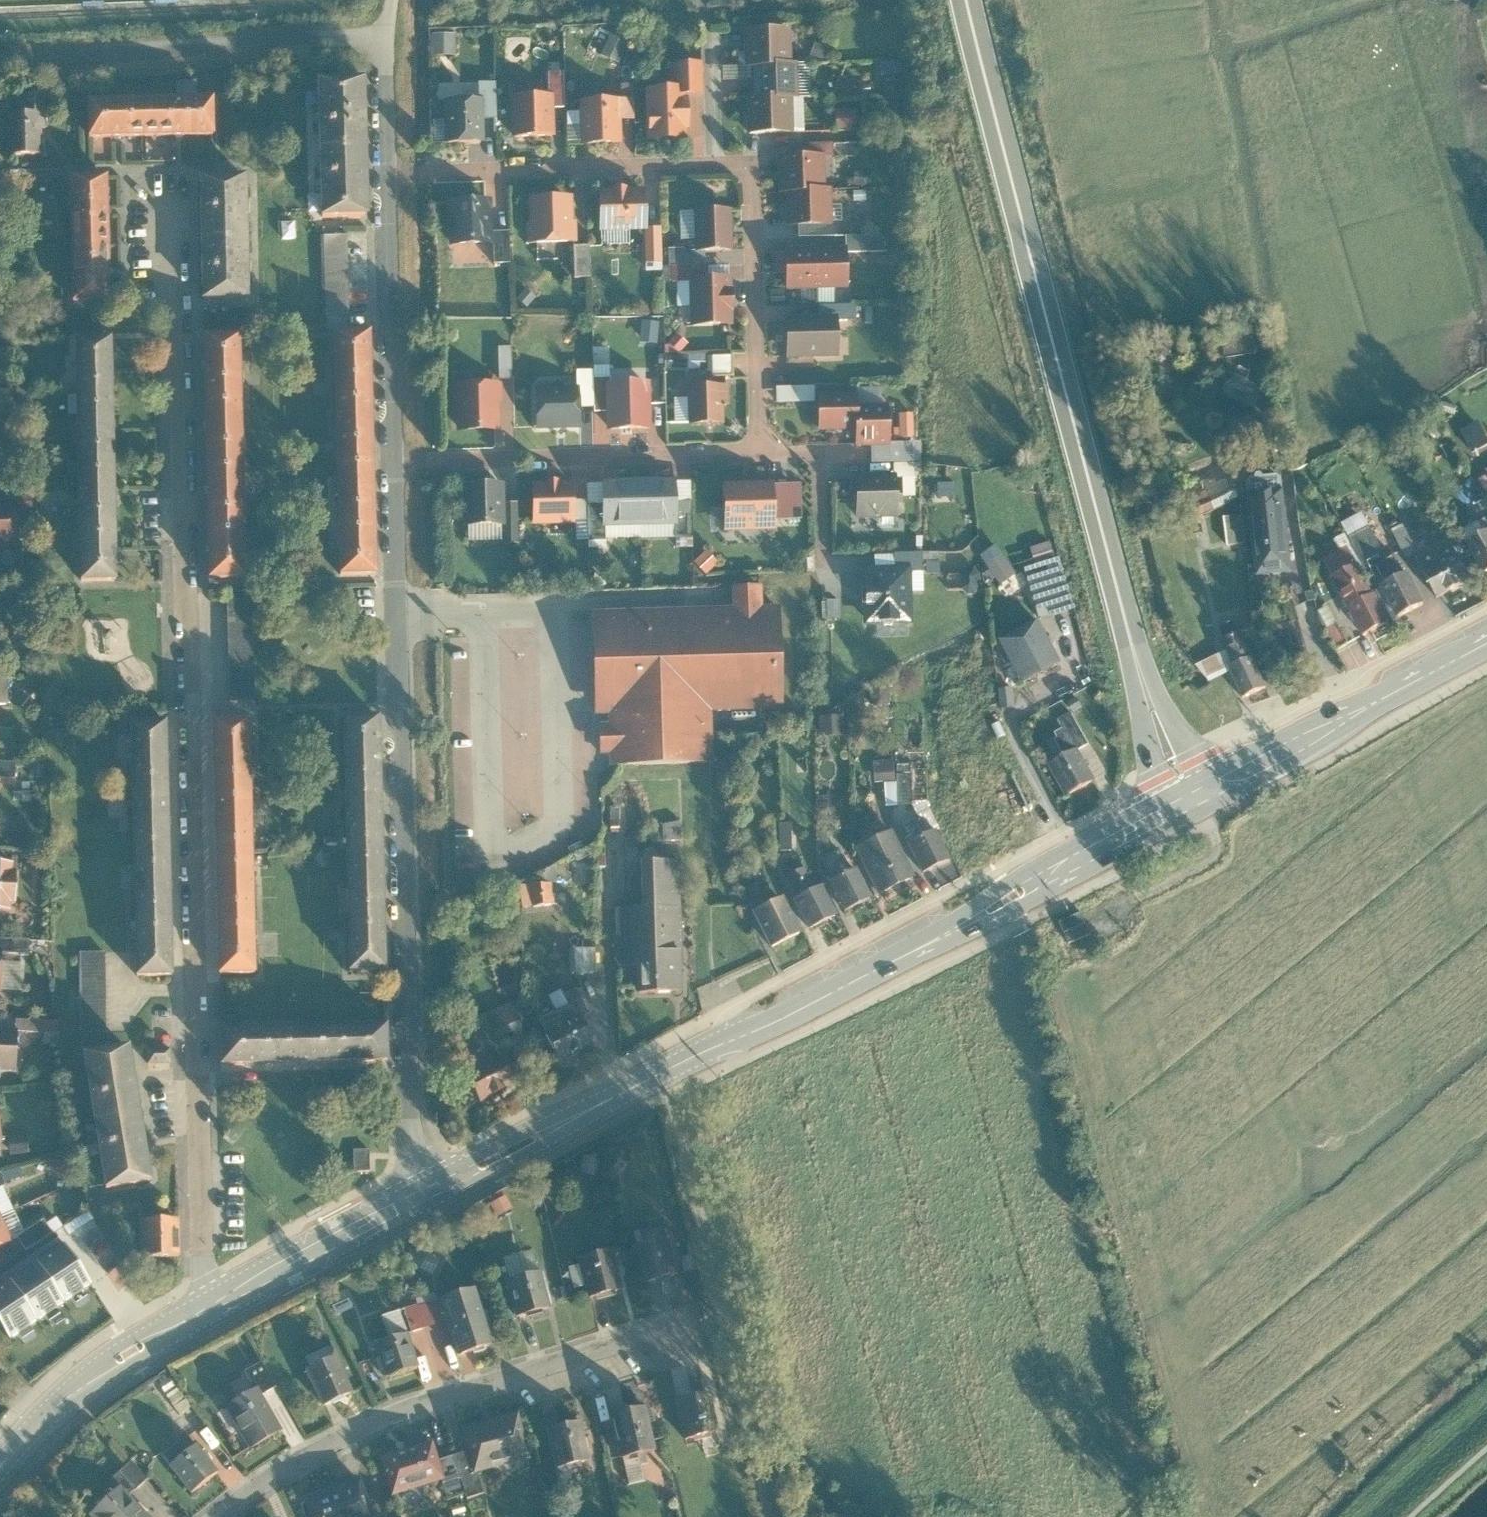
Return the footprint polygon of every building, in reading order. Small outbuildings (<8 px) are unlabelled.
[(788,30),(744,32),(745,69),(749,69),(788,69),(788,30)] [(429,32),(430,55),(458,53),(457,31),(429,32)] [(602,55),(618,60),(625,40),(609,35),(602,55)] [(749,69),(749,100),(790,100),(796,100),(795,68),(788,69),(749,69)] [(667,69),(668,93),(682,92),(683,97),(699,96),(698,69),(667,69)] [(836,88),(859,91),(860,80),(837,77),(836,88)] [(363,127),(362,82),(319,83),(322,226),(365,225),(364,174),(363,127)] [(668,93),(645,93),(646,143),(684,143),(683,97),(682,92),(668,93)] [(22,116),(8,116),(8,155),(41,155),(41,130),(43,130),(43,96),(22,96),(22,116)] [(213,99),(142,100),(142,141),(213,140),(213,99)] [(549,99),(513,99),(513,137),(549,137),(549,99)] [(142,141),(142,100),(88,101),(89,142),(142,141)] [(749,100),(743,100),(744,137),(791,137),(790,100),(749,100)] [(478,145),(476,102),(443,103),(444,145),(478,145)] [(617,104),(579,105),(579,148),(617,147),(617,104)] [(856,127),(856,110),(836,109),(836,126),(856,127)] [(784,193),(824,193),(823,159),(776,159),(777,193),(784,193)] [(68,244),(108,243),(106,178),(67,179),(68,244)] [(201,180),(203,239),(247,239),(245,178),(201,180)] [(641,193),(597,194),(598,234),(642,232),(641,193)] [(829,193),(824,193),(784,193),(784,229),(830,228),(829,193)] [(483,200),(448,201),(449,247),(484,246),(483,200)] [(567,202),(529,203),(529,247),(568,246),(567,202)] [(729,252),(728,213),(695,214),(697,254),(729,252)] [(660,266),(659,230),(645,231),(646,266),(660,266)] [(507,267),(506,234),(489,235),(491,267),(507,267)] [(348,316),(346,237),(322,238),(323,317),(348,316)] [(248,305),(247,239),(203,239),(204,305),(248,305)] [(109,305),(108,243),(68,244),(70,306),(109,305)] [(588,282),(587,249),(572,250),(572,282),(588,282)] [(848,249),(818,251),(820,290),(850,288),(848,249)] [(818,251),(783,253),(785,292),(820,290),(818,251)] [(729,329),(728,283),(688,285),(690,330),(729,329)] [(835,320),(785,321),(786,361),(836,360),(835,320)] [(369,367),(368,333),(335,334),(342,583),(374,582),(373,538),(372,483),(370,414),(369,367)] [(204,337),(205,393),(239,393),(237,336),(204,337)] [(111,396),(109,339),(77,340),(78,397),(111,396)] [(499,345),(498,377),(512,377),(512,345),(499,345)] [(713,374),(732,373),(731,355),(712,356),(713,374)] [(646,432),(644,386),(608,388),(609,434),(646,432)] [(496,436),(495,388),(454,389),(455,437),(496,436)] [(721,390),(688,390),(689,428),(722,427),(721,390)] [(575,392),(533,393),(534,432),(576,431),(575,392)] [(205,393),(207,452),(240,452),(239,393),(205,393)] [(113,459),(111,396),(78,397),(80,460),(113,459)] [(817,435),(854,434),(854,409),(855,398),(815,399),(817,435)] [(652,402),(652,422),(662,422),(662,402),(652,402)] [(854,409),(854,434),(854,448),(888,448),(887,409),(854,409)] [(914,437),(914,412),(897,412),(897,437),(914,437)] [(240,452),(207,452),(208,509),(241,508),(240,452)] [(115,525),(113,459),(80,460),(82,526),(115,525)] [(1292,569),(1282,476),(1277,472),(1264,473),(1251,474),(1247,479),(1257,573),(1292,569)] [(895,521),(895,479),(855,480),(855,521),(895,521)] [(1233,499),(1225,480),(1188,496),(1196,515),(1233,499)] [(638,483),(638,530),(674,530),(673,482),(638,483)] [(603,531),(638,530),(638,483),(602,484),(603,531)] [(500,529),(499,484),(466,485),(467,530),(500,529)] [(570,486),(531,487),(532,528),(571,527),(570,486)] [(770,486),(721,487),(722,533),(771,532),(770,486)] [(12,550),(12,508),(0,508),(0,550),(12,550)] [(241,508),(208,509),(209,581),(243,580),(241,508)] [(117,589),(115,525),(82,526),(84,590),(117,589)] [(1466,540),(1483,571),(1486,569),(1486,529),(1466,540)] [(1470,580),(1447,536),(1412,554),(1435,598),(1470,580)] [(1039,568),(1027,571),(1040,618),(1076,608),(1061,555),(1057,556),(1053,541),(1033,547),(1039,568)] [(983,552),(998,584),(1016,575),(1001,544),(983,552)] [(1390,621),(1356,560),(1330,574),(1364,635),(1390,621)] [(910,620),(908,563),(859,564),(861,622),(910,620)] [(981,568),(960,570),(961,592),(983,591),(981,568)] [(1425,603),(1408,570),(1381,583),(1398,616),(1425,603)] [(742,610),(605,613),(607,717),(617,716),(722,713),(795,712),(793,606),(771,607),(771,585),(742,586),(742,610)] [(253,699),(252,597),(227,598),(229,699),(253,699)] [(1035,618),(998,637),(1022,681),(1058,662),(1035,618)] [(1311,668),(1297,619),(1265,628),(1279,677),(1311,668)] [(1265,688),(1234,620),(1213,630),(1245,697),(1265,688)] [(380,751),(379,710),(341,711),(348,968),(386,967),(384,919),(383,855),(381,801),(380,751)] [(1064,754),(1078,747),(1088,742),(1071,711),(1057,719),(1061,727),(1054,731),(1058,737),(1055,738),(1064,754)] [(253,971),(247,713),(210,714),(211,755),(213,801),(214,861),(215,917),(216,972),(253,971)] [(617,716),(617,727),(607,728),(608,757),(619,756),(619,771),(724,768),(722,713),(617,716)] [(844,734),(843,714),(820,715),(821,735),(844,734)] [(165,750),(164,715),(126,716),(132,974),(170,973),(169,926),(168,874),(166,812),(165,750)] [(1064,754),(1047,764),(1065,796),(1095,780),(1078,747),(1064,754)] [(873,759),(874,783),(884,782),(885,803),(913,802),(912,768),(896,769),(895,758),(873,759)] [(0,761),(0,776),(12,776),(13,762),(0,761)] [(781,822),(780,849),(792,849),(792,823),(781,822)] [(890,827),(853,844),(874,892),(911,875),(890,827)] [(932,828),(904,844),(920,872),(947,856),(932,828)] [(826,855),(828,869),(843,868),(841,854),(826,855)] [(788,873),(802,867),(798,855),(783,861),(788,873)] [(573,860),(573,898),(591,898),(591,860),(573,860)] [(9,910),(9,901),(15,902),(15,873),(9,873),(9,862),(0,862),(0,910),(9,910)] [(641,967),(642,999),(686,998),(683,862),(642,863),(643,910),(619,910),(620,968),(641,967)] [(850,867),(825,880),(842,911),(866,898),(850,867)] [(801,869),(784,877),(793,895),(788,898),(804,929),(835,914),(818,881),(809,885),(801,869)] [(523,907),(556,902),(552,880),(519,886),(523,907)] [(749,913),(769,949),(796,935),(778,896),(764,902),(760,882),(745,884),(749,913)] [(29,953),(29,939),(0,938),(0,952),(29,953)] [(571,946),(572,971),(596,970),(596,946),(571,946)] [(104,1032),(103,951),(80,951),(80,1032),(104,1032)] [(569,1003),(576,1017),(587,1011),(571,982),(559,988),(569,1003)] [(554,1060),(589,1042),(576,1017),(569,1003),(533,1022),(554,1060)] [(14,1020),(14,1031),(41,1032),(42,1021),(14,1020)] [(332,1024),(333,1062),(389,1060),(388,1023),(332,1024)] [(332,1024),(275,1026),(276,1063),(333,1062),(332,1024)] [(220,1027),(221,1065),(276,1063),(275,1026),(220,1027)] [(0,1030),(0,1067),(13,1068),(14,1031),(0,1030)] [(511,1085),(483,1031),(454,1046),(482,1099),(511,1085)] [(130,1072),(125,1043),(78,1051),(100,1175),(147,1167),(139,1119),(130,1072)] [(151,1050),(151,1063),(171,1063),(171,1050),(151,1050)] [(353,1148),(353,1169),(369,1169),(368,1148),(353,1148)] [(10,1241),(0,1219),(0,1245),(10,1241)] [(16,1237),(25,1250),(50,1233),(41,1220),(16,1237)] [(145,1225),(146,1258),(177,1258),(176,1224),(145,1225)] [(670,1238),(637,1246),(647,1282),(680,1274),(670,1238)] [(39,1259),(35,1262),(62,1303),(89,1285),(68,1253),(62,1244),(39,1259)] [(410,1260),(431,1271),(437,1259),(417,1248),(410,1260)] [(621,1289),(612,1252),(580,1260),(589,1297),(621,1289)] [(12,1276),(8,1279),(35,1321),(62,1303),(35,1262),(29,1265),(12,1276)] [(549,1306),(540,1274),(508,1282),(517,1315),(549,1306)] [(0,1284),(0,1326),(8,1339),(35,1321),(8,1279),(2,1283),(0,1284)] [(490,1342),(474,1290),(441,1300),(457,1352),(490,1342)] [(421,1307),(403,1313),(410,1335),(428,1329),(421,1307)] [(416,1367),(406,1335),(376,1344),(386,1377),(416,1367)] [(351,1393),(334,1357),(306,1370),(322,1406),(351,1393)] [(246,1372),(256,1390),(259,1395),(273,1387),(260,1365),(246,1372)] [(256,1390),(225,1408),(248,1448),(279,1430),(259,1395),(256,1390)] [(718,1431),(710,1394),(677,1401),(685,1438),(718,1431)] [(655,1451),(646,1409),(612,1416),(621,1458),(655,1451)] [(518,1413),(462,1428),(468,1451),(474,1474),(530,1458),(518,1413)] [(589,1460),(580,1424),(548,1431),(556,1468),(589,1460)] [(432,1442),(379,1458),(391,1496),(439,1481),(444,1479),(438,1461),(432,1442)] [(196,1447),(169,1468),(189,1493),(216,1472),(196,1447)] [(468,1451),(453,1456),(460,1479),(467,1500),(481,1495),(474,1474),(468,1451)] [(453,1456),(438,1461),(444,1479),(439,1481),(441,1486),(460,1479),(453,1456)] [(143,1479),(129,1463),(112,1478),(125,1494),(143,1479)] [(302,1499),(309,1516),(372,1516),(358,1479),(302,1499)] [(118,1489),(89,1516),(90,1516),(145,1516),(118,1489)]
